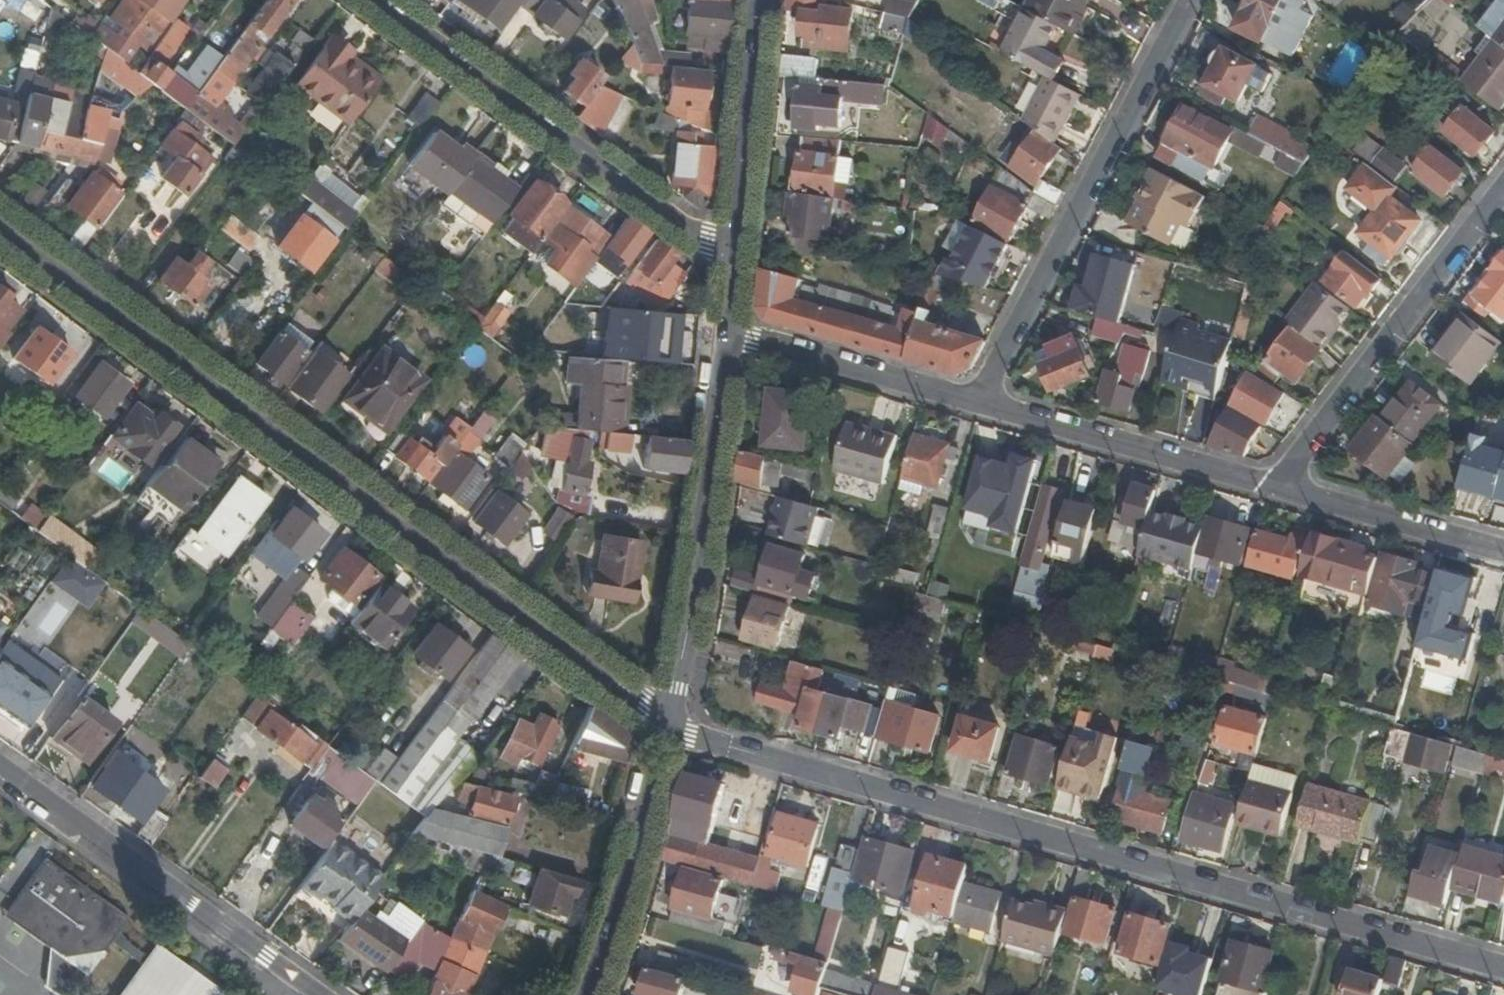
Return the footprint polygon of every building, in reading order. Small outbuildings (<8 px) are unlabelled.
[(106,17),(90,38),(107,50),(124,63),(140,42),(149,49),(168,22),(138,0),(125,0),(110,20),(106,17)] [(250,23),(268,37),(294,2),(295,0),(267,0),(250,23)] [(498,29),(519,0),(456,0),(498,29)] [(546,0),(526,0),(521,7),(562,38),(583,9),(570,0),(554,0),(551,4),(546,0)] [(636,0),(612,0),(622,22),(632,44),(640,63),(660,64),(645,24),(636,0)] [(649,6),(675,8),(676,0),(650,0),(649,6)] [(729,1),(716,0),(683,0),(682,3),(688,3),(686,33),(688,33),(688,43),(694,46),(724,49),(729,1)] [(829,0),(789,0),(788,12),(804,14),(802,35),(810,36),(809,46),(849,50),(854,5),(829,0)] [(920,4),(903,0),(891,0),(889,12),(913,18),(918,6),(920,4)] [(1026,9),(1060,27),(1076,35),(1088,14),(1084,12),(1090,0),(1030,0),(1026,9)] [(1305,2),(1302,0),(1251,0),(1236,29),(1262,43),(1271,25),(1289,35),(1305,2)] [(24,3),(18,18),(33,25),(40,10),(24,3)] [(1026,9),(1003,52),(1041,72),(1050,55),(1046,52),(1060,27),(1026,9)] [(69,22),(52,10),(48,27),(64,39),(66,34),(69,22)] [(98,25),(82,12),(73,24),(89,36),(98,25)] [(906,32),(913,18),(889,12),(886,27),(906,32)] [(1488,35),(1496,41),(1503,47),(1503,16),(1488,35)] [(70,23),(66,34),(86,50),(90,38),(70,23)] [(268,37),(250,23),(242,33),(260,47),(261,46),(268,37)] [(649,23),(645,24),(660,64),(686,67),(687,55),(661,53),(649,23)] [(156,51),(161,54),(165,57),(184,32),(174,25),(156,51)] [(208,127),(233,145),(252,120),(262,107),(313,39),(302,30),(294,41),(300,45),(288,61),(277,52),(275,55),(265,68),(247,92),(258,100),(239,126),(203,99),(221,74),(234,83),(252,58),(260,47),(242,33),(201,88),(186,109),(195,116),(208,127)] [(1326,79),(1346,91),(1369,53),(1349,41),(1326,79)] [(1503,107),(1503,47),(1496,41),(1463,83),(1465,84),(1500,111),(1503,107)] [(348,124),(376,86),(345,63),(349,57),(329,42),(296,85),(348,124)] [(686,67),(660,64),(640,63),(632,44),(619,61),(637,71),(670,74),(669,81),(664,81),(662,91),(668,91),(665,114),(695,126),(699,129),(707,69),(686,67)] [(261,46),(260,47),(252,58),(256,61),(265,49),(261,46)] [(147,73),(154,63),(161,54),(156,51),(142,69),(147,73)] [(265,68),(275,55),(271,51),(260,65),(265,68)] [(1225,51),(1203,95),(1226,107),(1231,98),(1240,102),(1257,68),(1225,51)] [(818,59),(784,55),(782,75),(817,78),(818,59)] [(568,73),(573,77),(562,91),(580,104),(602,76),(589,67),(592,62),(587,58),(583,63),(578,59),(568,73)] [(159,89),(170,75),(154,63),(147,73),(142,69),(138,74),(159,89)] [(175,69),(159,89),(186,109),(201,88),(175,69)] [(35,74),(22,71),(12,105),(0,102),(0,139),(17,144),(26,110),(26,109),(35,74)] [(1056,143),(1081,95),(1048,76),(1025,121),(1039,131),(1056,143)] [(885,105),(887,85),(824,79),(823,88),(801,85),(797,126),(818,129),(820,117),(825,117),(826,111),(821,110),(822,101),(885,107),(885,105)] [(63,88),(53,85),(49,101),(59,104),(63,88)] [(896,89),(891,85),(887,85),(885,105),(894,106),(896,89)] [(618,94),(599,86),(575,117),(598,134),(618,94)] [(419,129),(439,103),(425,93),(406,119),(419,129)] [(49,101),(46,114),(37,148),(56,153),(65,118),(67,111),(57,108),(59,104),(49,101)] [(111,107),(90,101),(84,122),(75,157),(96,162),(96,160),(104,128),(114,130),(119,110),(111,108),(111,107)] [(1207,142),(1213,133),(1218,123),(1213,121),(1185,106),(1158,158),(1194,177),(1202,163),(1198,160),(1204,149),(1208,151),(1211,144),(1207,142)] [(1478,157),(1496,133),(1465,108),(1446,132),(1478,157)] [(17,144),(14,147),(21,149),(22,145),(37,148),(46,114),(26,109),(26,110),(17,144)] [(196,142),(208,127),(195,116),(186,109),(177,121),(179,123),(173,131),(172,130),(161,146),(177,158),(163,178),(184,194),(210,159),(199,150),(202,146),(196,142)] [(950,129),(930,114),(925,132),(945,146),(950,129)] [(1353,128),(1336,114),(1325,131),(1341,143),(1344,139),(1354,145),(1363,133),(1355,126),(1353,128)] [(1247,133),(1216,116),(1213,121),(1218,123),(1213,133),(1282,169),(1290,155),(1247,133)] [(1305,162),(1314,148),(1256,117),(1247,133),(1290,155),(1305,162)] [(75,157),(84,122),(65,118),(56,153),(75,157)] [(118,131),(114,130),(104,128),(96,160),(101,160),(101,161),(111,163),(118,131)] [(709,200),(715,148),(700,146),(702,133),(676,131),(674,145),(668,144),(667,153),(674,153),(671,185),(682,185),(682,196),(695,206),(709,200)] [(1037,184),(1063,148),(1056,143),(1039,131),(1013,166),(1037,184)] [(407,166),(446,194),(448,191),(474,156),(458,144),(454,149),(432,133),(407,166)] [(1371,162),(1382,146),(1368,136),(1356,151),(1371,162)] [(793,189),(836,195),(837,183),(841,157),(843,141),(804,137),(800,172),(795,172),(793,189)] [(14,147),(12,151),(31,157),(37,149),(22,145),(21,149),(14,147)] [(1426,149),(1422,156),(1425,159),(1415,172),(1446,196),(1464,172),(1430,145),(1426,149)] [(234,146),(225,158),(241,170),(249,157),(242,152),(234,146)] [(1418,153),(1422,156),(1426,149),(1423,146),(1418,153)] [(1396,182),(1408,166),(1385,148),(1373,163),(1396,182)] [(37,149),(31,157),(49,161),(56,153),(37,149)] [(160,174),(170,158),(158,150),(148,166),(160,174)] [(56,153),(49,161),(43,169),(41,172),(46,177),(57,163),(67,168),(69,166),(75,157),(56,153)] [(448,191),(476,212),(492,223),(518,189),(490,168),(492,166),(476,154),(474,156),(448,191)] [(75,157),(69,166),(89,170),(96,162),(75,157)] [(324,157),(319,164),(329,171),(334,164),(324,157)] [(855,160),(841,157),(837,183),(852,185),(855,160)] [(29,188),(41,172),(43,169),(34,162),(20,181),(29,188)] [(342,226),(345,229),(366,201),(360,197),(359,199),(350,210),(318,186),(327,174),(329,171),(319,164),(297,193),(302,196),(312,204),(342,226)] [(1390,196),(1397,187),(1369,165),(1351,189),(1379,210),(1362,233),(1373,242),(1393,258),(1422,221),(1390,196)] [(1207,197),(1154,169),(1145,185),(1151,189),(1146,198),(1141,200),(1128,225),(1170,247),(1190,210),(1198,214),(1207,197)] [(58,210),(89,170),(76,171),(68,177),(49,203),(58,210)] [(359,199),(327,174),(318,186),(350,210),(359,199)] [(86,220),(97,229),(121,197),(93,175),(69,206),(86,220)] [(565,204),(535,181),(510,215),(540,238),(565,204)] [(836,195),(835,198),(845,200),(847,185),(837,183),(836,195)] [(1029,207),(1051,219),(1059,205),(1036,192),(1030,205),(995,186),(976,222),(1011,240),(1029,207)] [(360,197),(366,201),(371,194),(365,190),(360,197)] [(446,194),(440,202),(468,222),(476,212),(448,191),(446,194)] [(790,252),(827,258),(835,198),(792,192),(790,210),(795,211),(790,252)] [(1276,234),(1292,208),(1281,202),(1266,227),(1276,234)] [(308,270),(342,226),(312,204),(278,247),(290,255),(297,262),(308,270)] [(543,262),(575,287),(595,261),(611,238),(570,207),(545,241),(554,248),(543,262)] [(220,231),(241,246),(252,231),(232,216),(220,231)] [(626,218),(611,238),(595,261),(616,276),(624,265),(624,266),(649,234),(626,218)] [(68,243),(80,252),(97,229),(86,220),(68,243)] [(1258,237),(1260,238),(1263,227),(1249,220),(1244,229),(1258,237)] [(1010,245),(988,233),(962,222),(949,245),(960,251),(954,260),(990,280),(1010,245)] [(1492,238),(1503,247),(1503,222),(1492,238)] [(252,231),(241,246),(250,253),(261,239),(252,231)] [(671,264),(678,255),(656,239),(635,268),(638,269),(652,281),(642,294),(659,306),(684,274),(671,264)] [(1393,258),(1373,242),(1367,250),(1388,266),(1393,258)] [(362,256),(376,267),(383,257),(369,247),(362,256)] [(228,265),(242,276),(252,262),(237,252),(228,265)] [(1372,292),(1382,278),(1348,252),(1326,282),(1358,306),(1370,291),(1372,292)] [(186,266),(177,259),(160,281),(194,307),(210,284),(200,276),(209,263),(196,253),(186,266)] [(1080,286),(1074,310),(1120,323),(1137,265),(1098,253),(1088,288),(1080,286)] [(293,266),(297,262),(290,255),(286,260),(293,266)] [(383,257),(376,267),(374,269),(408,295),(417,282),(393,265),(383,257)] [(1496,269),(1499,271),(1479,296),(1485,300),(1503,315),(1503,259),(1496,269)] [(909,361),(922,314),(908,310),(902,330),(897,328),(902,312),(893,309),(894,306),(875,300),(869,320),(861,318),(867,298),(822,285),(821,289),(805,284),(800,301),(795,299),(800,279),(763,268),(759,309),(769,321),(909,361)] [(628,283),(642,294),(652,281),(638,269),(628,283)] [(969,282),(934,273),(922,314),(909,361),(958,374),(972,368),(988,340),(931,324),(942,285),(952,288),(951,293),(965,295),(969,282)] [(1333,331),(1351,307),(1318,282),(1289,320),(1294,324),(1324,347),(1335,333),(1333,331)] [(0,285),(0,344),(9,332),(5,329),(22,308),(13,301),(9,305),(6,303),(12,294),(0,285)] [(458,314),(477,327),(483,318),(465,305),(458,314)] [(659,311),(637,309),(634,332),(634,338),(639,339),(638,345),(638,354),(626,353),(625,359),(673,363),(675,336),(657,334),(659,311)] [(571,325),(556,313),(544,328),(559,340),(571,325)] [(1503,345),(1503,342),(1467,314),(1435,356),(1473,385),(1503,345)] [(1172,356),(1164,381),(1184,388),(1188,375),(1197,379),(1201,384),(1220,390),(1229,358),(1234,340),(1201,330),(1203,324),(1185,319),(1180,333),(1172,356)] [(1300,381),(1324,347),(1294,324),(1266,364),(1270,366),(1281,374),(1282,375),(1286,371),(1300,381)] [(1160,325),(1157,334),(1156,339),(1161,341),(1157,351),(1172,356),(1180,333),(1160,325)] [(38,327),(15,358),(49,384),(72,352),(38,327)] [(305,352),(280,332),(256,364),(281,383),(305,352)] [(1056,391),(1093,376),(1078,338),(1055,347),(1060,359),(1046,365),(1056,391)] [(355,366),(321,341),(286,388),(320,412),(355,366)] [(1121,369),(1122,369),(1136,373),(1145,375),(1151,352),(1127,345),(1121,369)] [(422,380),(382,350),(345,401),(385,430),(422,380)] [(617,385),(621,358),(570,353),(567,381),(582,383),(576,429),(600,432),(620,433),(626,386),(617,385)] [(102,363),(76,397),(104,417),(129,383),(102,363)] [(1120,375),(1122,369),(1121,369),(1110,366),(1100,402),(1132,410),(1137,390),(1133,389),(1123,387),(1125,376),(1120,375)] [(1272,385),(1281,374),(1270,366),(1262,378),(1272,385)] [(1136,373),(1122,369),(1120,375),(1125,376),(1123,387),(1133,389),(1136,373)] [(1268,424),(1286,393),(1272,385),(1262,378),(1253,372),(1235,404),(1268,424)] [(1384,420),(1414,443),(1442,405),(1412,383),(1384,420)] [(804,450),(809,396),(770,392),(765,446),(804,450)] [(398,432),(386,448),(428,480),(440,463),(442,466),(454,451),(477,419),(459,404),(450,414),(456,418),(432,449),(419,439),(415,445),(398,432)] [(155,419),(136,405),(112,437),(147,464),(176,425),(160,413),(155,419)] [(1222,428),(1211,447),(1247,457),(1265,426),(1233,408),(1224,424),(1222,428)] [(493,419),(483,411),(477,419),(454,451),(455,452),(432,483),(465,508),(489,476),(464,458),(493,419)] [(1384,420),(1380,417),(1355,451),(1389,477),(1414,443),(1384,420)] [(897,436),(848,422),(833,472),(882,486),(897,436)] [(567,437),(568,428),(547,426),(543,451),(563,456),(562,463),(568,464),(566,472),(562,490),(560,489),(557,502),(575,511),(588,514),(591,496),(583,494),(589,463),(585,462),(589,441),(567,437)] [(628,434),(620,433),(600,432),(598,447),(626,450),(628,434)] [(682,472),(686,439),(642,435),(642,442),(647,442),(644,467),(681,472),(682,472)] [(960,448),(914,435),(903,476),(905,477),(927,483),(937,486),(946,458),(956,461),(960,448)] [(186,437),(147,490),(180,514),(219,462),(186,437)] [(521,451),(524,447),(514,440),(498,460),(508,468),(513,461),(521,451)] [(1451,458),(1461,460),(1466,445),(1455,442),(1451,458)] [(530,445),(521,451),(533,468),(542,462),(530,445)] [(771,459),(746,452),(741,481),(761,488),(766,464),(770,465),(771,459)] [(1011,464),(982,456),(967,508),(992,515),(989,524),(1019,532),(1040,460),(1015,453),(1011,464)] [(811,506),(819,472),(809,470),(801,502),(811,506)] [(239,476),(197,535),(225,555),(268,497),(239,476)] [(923,497),(927,483),(905,477),(901,491),(923,497)] [(0,486),(0,503),(13,513),(23,498),(2,483),(0,486)] [(1045,554),(1063,491),(1047,486),(1029,550),(1045,554)] [(1152,513),(1159,491),(1138,486),(1134,501),(1130,501),(1127,509),(1131,510),(1121,546),(1141,552),(1152,513)] [(527,514),(496,491),(474,520),(504,544),(527,514)] [(770,535),(808,546),(819,508),(811,506),(801,502),(781,497),(770,535)] [(1071,502),(1060,542),(1080,548),(1076,562),(1085,565),(1099,510),(1071,502)] [(942,535),(950,509),(937,506),(929,532),(942,535)] [(275,531),(271,527),(242,566),(252,573),(281,535),(290,542),(288,545),(304,557),(322,533),(291,509),(275,531)] [(543,535),(555,542),(572,516),(559,509),(543,535)] [(1140,556),(1194,571),(1199,553),(1207,528),(1152,513),(1141,552),(1140,556)] [(1250,530),(1209,518),(1207,528),(1199,553),(1217,558),(1215,566),(1222,568),(1224,561),(1240,565),(1250,530)] [(46,520),(38,531),(70,555),(78,544),(46,520)] [(1302,562),(1310,532),(1299,528),(1297,536),(1295,536),(1293,542),(1257,532),(1248,565),(1286,576),(1296,580),(1302,562)] [(1354,589),(1369,594),(1379,558),(1367,554),(1369,548),(1316,533),(1310,552),(1308,551),(1307,555),(1309,555),(1303,575),(1311,577),(1354,589)] [(733,587),(792,604),(794,597),(806,600),(814,574),(803,570),(807,556),(772,546),(761,580),(737,574),(733,587)] [(379,582),(382,579),(342,548),(321,578),(334,587),(329,593),(328,598),(353,617),(361,607),(379,582)] [(1369,604),(1406,615),(1419,569),(1420,564),(1383,553),(1369,604)] [(85,566),(72,557),(66,566),(79,575),(85,566)] [(600,580),(603,560),(586,557),(582,577),(600,580)] [(623,564),(603,560),(600,580),(582,577),(577,602),(615,609),(623,564)] [(1085,565),(1076,562),(1072,577),(1081,580),(1085,565)] [(311,575),(297,565),(261,614),(274,624),(287,607),(296,594),(311,575)] [(874,575),(918,588),(920,578),(877,566),(874,575)] [(1423,624),(1439,628),(1450,631),(1455,614),(1468,617),(1472,601),(1473,595),(1478,578),(1439,566),(1438,569),(1437,574),(1424,620),(1423,624)] [(1424,620),(1437,574),(1419,569),(1406,615),(1424,620)] [(410,604),(379,582),(361,607),(353,617),(351,621),(387,647),(398,633),(392,628),(410,604)] [(947,602),(928,596),(918,593),(915,605),(944,613),(947,602)] [(1101,599),(1082,593),(1070,634),(1089,639),(1101,599)] [(299,596),(277,626),(299,643),(315,622),(308,616),(314,608),(299,596)] [(778,648),(789,611),(756,602),(745,639),(778,648)] [(165,625),(143,609),(132,623),(154,639),(165,625)] [(445,678),(467,649),(434,624),(412,654),(422,661),(418,666),(428,673),(432,668),(445,678)] [(1419,637),(1409,674),(1425,679),(1439,628),(1423,624),(1419,637)] [(518,654),(491,634),(474,656),(501,676),(518,654)] [(1100,645),(1075,638),(1072,648),(1097,655),(1100,645)] [(0,653),(0,708),(8,713),(13,717),(27,727),(50,696),(16,671),(19,667),(0,653)] [(501,676),(474,656),(398,759),(380,783),(423,815),(431,807),(461,776),(469,769),(479,755),(456,738),(501,676)] [(1223,680),(1239,685),(1250,688),(1253,674),(1235,669),(1236,664),(1221,659),(1216,678),(1223,680)] [(799,728),(820,733),(831,694),(819,691),(825,670),(796,662),(783,707),(804,713),(802,718),(799,728)] [(1272,685),(1276,671),(1271,670),(1269,678),(1267,684),(1272,685)] [(831,694),(820,733),(839,739),(842,731),(863,737),(872,707),(851,701),(858,680),(836,674),(831,694)] [(1250,688),(1265,692),(1267,684),(1269,678),(1253,674),(1250,688)] [(1220,688),(1223,680),(1216,678),(1213,686),(1220,688)] [(1236,696),(1273,706),(1276,695),(1265,692),(1250,688),(1239,685),(1236,696)] [(890,689),(876,737),(929,752),(939,717),(900,706),(904,693),(890,689)] [(273,705),(259,695),(242,718),(256,728),(309,769),(317,759),(327,745),(317,737),(312,743),(305,738),(310,732),(305,728),(300,735),(269,711),(273,705)] [(79,697),(50,737),(85,763),(114,723),(79,697)] [(625,734),(589,707),(569,748),(607,757),(608,755),(627,760),(631,748),(625,734)] [(782,712),(802,718),(804,713),(783,707),(782,712)] [(1220,745),(1258,756),(1268,721),(1230,710),(1220,745)] [(518,717),(499,753),(530,768),(533,762),(538,764),(545,749),(553,753),(558,741),(551,737),(558,723),(537,712),(531,724),(518,717)] [(990,762),(1000,728),(966,718),(956,751),(990,762)] [(1198,763),(1207,732),(1175,723),(1166,754),(1198,763)] [(1078,727),(1058,791),(1102,805),(1122,741),(1078,727)] [(1458,747),(1394,729),(1386,755),(1451,773),(1453,766),(1458,747)] [(1040,738),(1039,742),(1020,737),(1009,774),(1050,786),(1062,749),(1045,744),(1046,740),(1040,738)] [(1131,741),(1119,787),(1122,788),(1112,820),(1163,834),(1173,803),(1145,795),(1150,778),(1144,776),(1151,747),(1131,741)] [(366,774),(331,748),(327,745),(317,759),(364,795),(375,780),(366,774)] [(221,747),(201,775),(200,777),(213,787),(227,766),(223,763),(230,753),(221,747)] [(1462,748),(1458,747),(1453,766),(1485,775),(1488,766),(1490,756),(1462,748)] [(385,749),(366,774),(375,780),(380,783),(398,759),(385,749)] [(161,790),(140,775),(133,784),(130,781),(126,779),(123,783),(114,776),(123,763),(114,755),(92,786),(117,805),(123,809),(139,821),(161,790)] [(1488,766),(1503,770),(1503,760),(1490,756),(1488,766)] [(1212,785),(1219,763),(1209,760),(1202,782),(1212,785)] [(1253,773),(1252,777),(1296,790),(1301,772),(1256,760),(1253,773)] [(475,765),(472,776),(489,781),(493,770),(475,765)] [(511,776),(507,788),(546,799),(554,781),(557,775),(541,768),(534,783),(511,776)] [(133,784),(140,775),(136,772),(130,781),(133,784)] [(687,775),(665,861),(754,886),(761,860),(710,844),(715,824),(725,785),(687,775)] [(1239,820),(1296,836),(1299,826),(1308,793),(1296,790),(1252,777),(1239,820)] [(554,781),(546,799),(583,808),(588,790),(554,781)] [(461,782),(451,813),(467,817),(476,786),(461,782)] [(431,807),(423,815),(411,833),(414,834),(472,849),(486,853),(495,856),(514,796),(476,785),(476,786),(467,817),(451,813),(431,807)] [(1299,826),(1360,845),(1362,838),(1372,803),(1310,786),(1308,793),(1299,826)] [(1197,795),(1184,840),(1201,845),(1206,847),(1223,852),(1236,806),(1197,795)] [(322,797),(319,802),(310,796),(290,825),(321,846),(342,817),(329,808),(333,804),(322,797)] [(1387,807),(1372,803),(1362,838),(1377,842),(1387,807)] [(152,812),(134,836),(149,847),(166,823),(152,812)] [(808,867),(820,824),(782,813),(769,856),(808,867)] [(900,896),(914,852),(870,839),(857,882),(900,896)] [(379,883),(327,847),(295,892),(315,907),(318,902),(329,911),(326,914),(346,929),(379,883)] [(1464,847),(1461,860),(1452,889),(1503,904),(1503,859),(1464,847)] [(486,853),(472,849),(461,865),(479,872),(486,853)] [(549,870),(578,878),(583,860),(554,852),(549,870)] [(1431,906),(1446,910),(1448,905),(1452,889),(1461,860),(1434,852),(1427,876),(1421,874),(1415,896),(1433,901),(1431,906)] [(965,881),(969,866),(931,856),(917,906),(955,916),(965,881)] [(19,914),(55,864),(46,857),(9,907),(19,914)] [(14,921),(63,957),(104,900),(100,896),(55,864),(19,914),(14,921)] [(253,867),(243,890),(254,895),(264,872),(253,867)] [(572,896),(578,878),(549,870),(539,868),(527,903),(561,914),(568,894),(572,896)] [(1097,872),(1081,868),(1073,894),(1090,899),(1097,872)] [(686,870),(672,919),(725,934),(729,922),(715,918),(720,897),(725,880),(686,870)] [(756,887),(771,891),(774,877),(760,873),(756,887)] [(844,912),(852,881),(832,876),(824,906),(831,908),(844,912)] [(955,916),(953,923),(990,934),(1002,892),(965,881),(955,916)] [(491,932),(502,906),(470,892),(459,918),(491,932)] [(728,899),(720,897),(715,918),(729,922),(732,905),(728,899)] [(1107,945),(1118,910),(1077,898),(1067,933),(1107,945)] [(1047,910),(1015,901),(1003,942),(1055,957),(1068,911),(1049,905),(1047,910)] [(342,941),(384,972),(386,968),(417,925),(420,922),(396,904),(385,919),(378,915),(375,919),(363,911),(342,941)] [(4,914),(14,921),(19,914),(9,907),(4,914)] [(831,908),(816,960),(829,964),(844,912),(831,908)] [(1161,965),(1173,926),(1133,914),(1121,953),(1161,965)] [(450,939),(482,952),(491,932),(459,918),(450,939)] [(672,919),(671,922),(724,938),(725,934),(672,919)] [(436,969),(450,939),(417,925),(386,968),(406,977),(418,961),(436,969)] [(154,934),(113,994),(240,994),(242,994),(154,934)] [(482,952),(450,939),(436,969),(425,994),(464,994),(468,986),(482,952)] [(1173,944),(1157,991),(1171,994),(1204,994),(1216,958),(1173,944)] [(1263,993),(1274,956),(1236,944),(1220,994),(1268,994),(1263,993)] [(773,948),(771,956),(803,965),(795,990),(805,994),(820,994),(822,987),(827,972),(829,964),(816,960),(773,948)] [(657,970),(684,978),(689,960),(662,953),(657,970)] [(1399,988),(1407,961),(1390,956),(1383,981),(1381,989),(1392,992),(1394,986),(1399,988)] [(651,968),(643,994),(683,994),(688,979),(684,978),(657,970),(651,968)] [(878,987),(827,972),(822,987),(850,994),(876,994),(878,987)] [(1381,989),(1383,981),(1351,972),(1344,994),(1379,994),(1381,989)] [(822,987),(820,994),(850,994),(822,987)] [(878,987),(876,994),(908,994),(878,987)]
